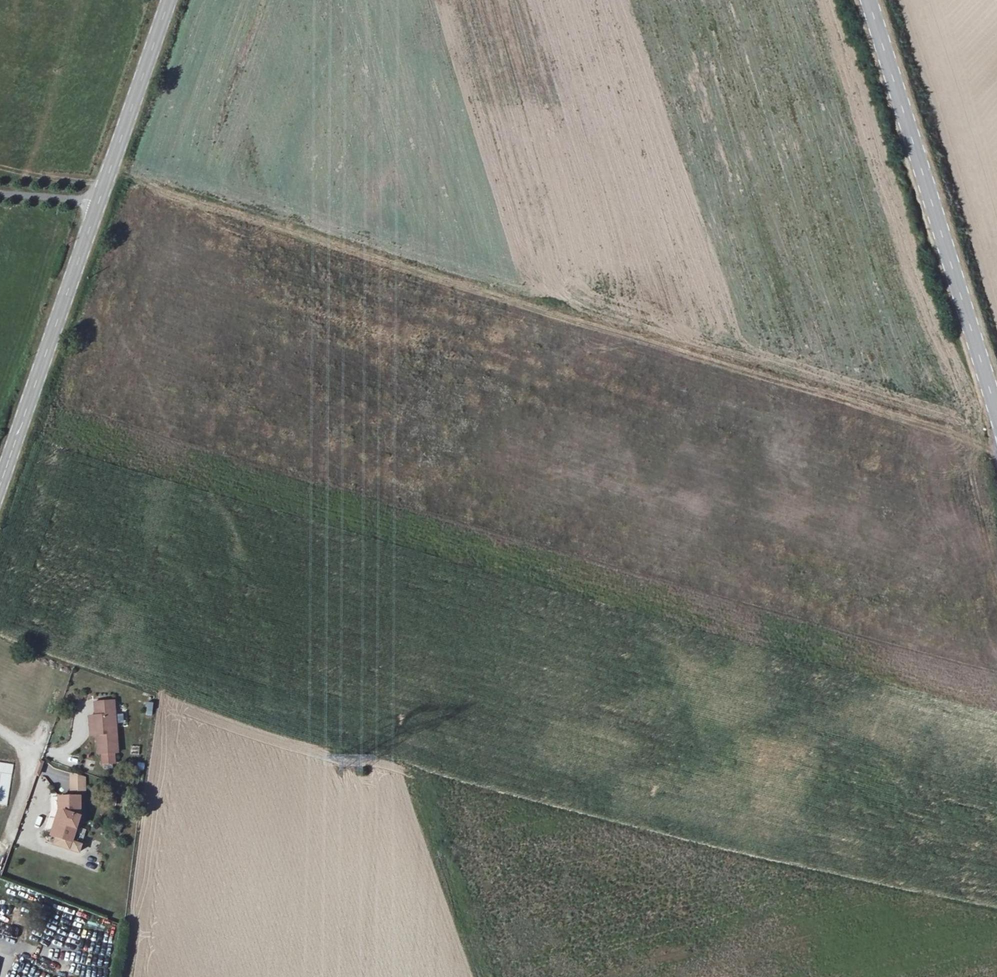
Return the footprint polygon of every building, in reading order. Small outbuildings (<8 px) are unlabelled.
[(94,716),(90,717),(91,731),(97,730),(98,737),(99,753),(120,752),(116,702),(93,703),(94,716)] [(91,731),(90,717),(84,717),(85,738),(98,737),(97,730),(91,731)] [(29,798),(31,785),(19,784),(17,796),(29,798)] [(85,797),(61,796),(60,812),(49,834),(71,844),(83,819),(85,797)]
